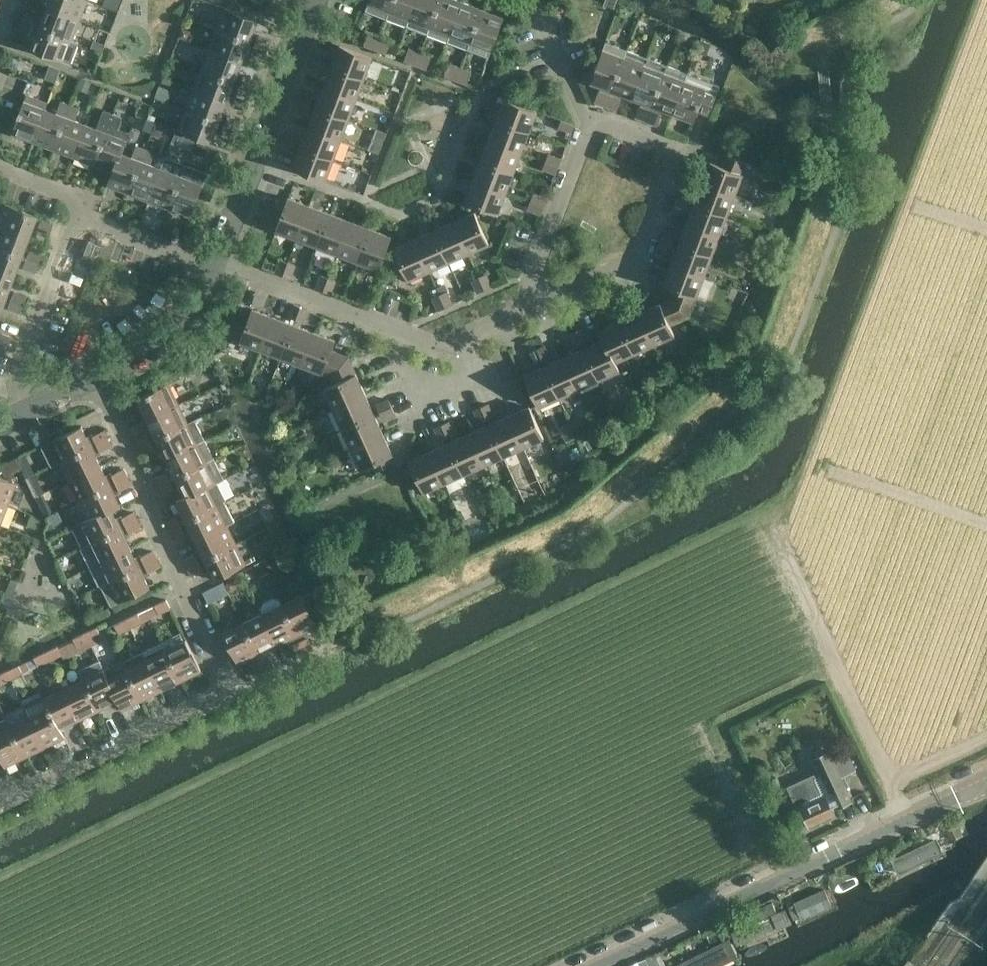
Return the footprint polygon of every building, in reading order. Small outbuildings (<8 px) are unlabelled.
[(78,20),(86,0),(49,0),(46,8),(78,20)] [(386,18),(393,0),(369,0),(365,10),(386,18)] [(386,18),(406,25),(409,18),(416,0),(393,0),(386,18)] [(430,26),(439,0),(416,0),(409,18),(430,26)] [(447,41),(462,2),(456,0),(439,0),(430,26),(427,33),(447,41)] [(462,2),(447,41),(467,49),(470,41),(482,10),(462,2)] [(25,13),(22,22),(70,40),(78,20),(46,8),(42,17),(35,15),(35,17),(25,13)] [(216,29),(248,41),(256,20),(224,8),(216,29)] [(482,10),(470,41),(491,49),(503,18),(482,10)] [(70,40),(22,22),(19,30),(29,33),(28,36),(34,38),(30,49),(69,64),(77,43),(70,40)] [(248,41),(216,29),(208,50),(241,62),(248,41)] [(364,46),(374,49),(379,37),(369,33),(364,46)] [(255,44),(267,49),(270,41),(258,36),(255,44)] [(379,37),(374,49),(386,54),(391,41),(379,37)] [(594,102),(605,107),(626,51),(605,43),(590,82),(602,87),(600,91),(598,90),(594,102)] [(267,49),(255,44),(252,51),(264,56),(267,49)] [(331,66),(363,79),(371,57),(339,45),(331,66)] [(404,61),(415,65),(420,52),(409,49),(404,61)] [(201,70),(233,82),(241,62),(208,50),(201,70)] [(646,58),(626,51),(605,107),(616,111),(621,98),(619,97),(620,94),(630,98),(646,58)] [(313,60),(326,64),(328,57),(316,52),(313,60)] [(420,52),(415,65),(426,69),(431,57),(420,52)] [(646,58),(630,98),(641,102),(640,106),(639,105),(634,117),(645,122),(666,66),(646,58)] [(326,64),(313,60),(311,66),(323,71),(326,64)] [(445,76),(455,80),(460,68),(450,64),(445,76)] [(331,66),(323,87),(356,99),(363,79),(331,66)] [(666,66),(645,122),(656,126),(661,113),(659,113),(661,109),(672,113),(686,74),(666,66)] [(460,68),(455,80),(467,84),(471,72),(460,68)] [(240,85),(233,82),(201,70),(193,90),(226,102),(230,91),(237,93),(237,92),(249,96),(252,89),(240,84),(240,85)] [(686,74),(672,113),(693,121),(697,112),(708,116),(719,86),(686,74)] [(240,84),(252,89),(255,81),(243,76),(240,84)] [(315,107),(348,119),(349,117),(359,121),(363,110),(353,106),(356,99),(323,87),(315,107)] [(186,110),(218,122),(226,102),(193,90),(186,110)] [(298,99),(311,105),(313,97),(301,92),(298,99)] [(10,134),(31,142),(44,109),(45,109),(47,102),(26,94),(23,101),(22,101),(10,134)] [(495,119),(528,132),(536,110),(503,98),(495,119)] [(311,105),(298,99),(296,106),(308,111),(311,105)] [(31,142),(51,150),(68,106),(59,102),(55,113),(45,109),(44,109),(31,142)] [(68,106),(51,150),(72,157),(84,125),(74,121),(78,110),(68,106)] [(308,127),(340,140),(348,119),(315,107),(308,127)] [(84,125),(72,157),(92,165),(112,114),(102,110),(95,129),(84,125)] [(218,122),(186,110),(178,131),(210,143),(218,122)] [(92,165),(111,173),(112,173),(120,154),(121,154),(129,133),(117,128),(122,117),(112,114),(92,165)] [(225,125),(237,129),(240,121),(228,116),(225,125)] [(495,119),(488,140),(520,152),(528,132),(495,119)] [(559,127),(572,132),(574,125),(561,120),(559,127)] [(237,129),(225,125),(222,132),(234,137),(237,129)] [(308,127),(300,148),(333,160),(340,140),(308,127)] [(283,140),(295,145),(298,138),(285,133),(283,140)] [(189,154),(203,159),(209,146),(195,140),(189,154)] [(295,145),(283,140),(280,147),(293,152),(295,145)] [(520,152),(488,140),(480,160),(513,172),(520,152)] [(107,186),(128,194),(144,151),(135,147),(131,158),(121,154),(120,154),(112,173),(111,173),(107,186)] [(333,160),(300,148),(292,169),(325,181),(333,160)] [(144,151),(128,194),(148,201),(160,169),(149,165),(153,154),(144,151)] [(546,161),(559,166),(561,159),(549,154),(546,161)] [(701,183),(734,196),(746,163),(724,154),(720,165),(709,161),(701,183)] [(148,201),(168,209),(185,166),(165,158),(160,169),(148,201)] [(472,181),(505,193),(513,172),(480,160),(472,181)] [(559,166),(546,161),(543,169),(556,174),(559,166)] [(185,166),(168,209),(189,217),(206,174),(185,166)] [(505,193),(472,181),(465,202),(497,214),(505,193)] [(694,202),(726,215),(734,196),(701,183),(694,202)] [(677,196),(689,200),(692,193),(680,188),(677,196)] [(530,202),(543,207),(546,199),(533,195),(530,202)] [(689,200),(677,196),(674,203),(686,208),(689,200)] [(275,231),(296,239),(308,206),(287,198),(275,231)] [(543,207),(530,202),(528,209),(541,214),(543,207)] [(694,202),(687,221),(720,233),(726,215),(694,202)] [(26,237),(34,216),(2,204),(0,208),(0,227),(26,237)] [(308,206),(296,239),(316,246),(329,214),(308,206)] [(453,222),(468,253),(488,244),(474,212),(453,222)] [(316,246),(337,254),(349,221),(329,214),(316,246)] [(41,217),(37,227),(49,231),(52,222),(41,217)] [(349,221),(337,254),(357,262),(370,229),(349,221)] [(687,221),(678,244),(711,256),(720,233),(687,221)] [(453,222),(433,231),(448,262),(468,253),(453,222)] [(18,258),(26,237),(0,227),(0,250),(18,258)] [(370,229),(357,262),(378,270),(391,237),(370,229)] [(661,238),(672,242),(676,234),(664,229),(661,238)] [(433,231),(414,240),(428,271),(448,262),(433,231)] [(672,242),(661,238),(658,244),(669,248),(672,242)] [(428,271),(414,240),(393,249),(408,281),(428,271)] [(87,242),(82,254),(95,259),(100,247),(87,242)] [(711,256),(678,244),(670,266),(702,279),(711,256)] [(0,250),(0,273),(11,278),(18,258),(0,250)] [(25,260),(36,265),(40,256),(28,251),(25,260)] [(276,273),(283,275),(288,262),(281,259),(276,273)] [(36,265),(25,260),(22,268),(34,272),(36,265)] [(288,262),(283,275),(290,278),(295,265),(288,262)] [(669,299),(688,316),(702,279),(670,266),(663,285),(673,289),(669,299)] [(0,273),(0,297),(3,298),(11,278),(0,273)] [(479,277),(484,290),(492,286),(486,274),(479,277)] [(316,288),(323,291),(328,277),(321,275),(316,288)] [(328,277),(323,291),(331,294),(336,280),(328,277)] [(484,290),(479,277),(472,280),(477,293),(484,290)] [(357,304),(365,307),(369,294),(362,291),(357,304)] [(9,300),(21,305),(25,296),(13,292),(9,300)] [(440,295),(445,307),(453,304),(447,292),(440,295)] [(445,307),(440,295),(433,298),(438,310),(445,307)] [(688,316),(669,299),(639,313),(654,344),(673,335),(670,327),(688,316)] [(21,305),(9,300),(7,308),(19,312),(21,305)] [(611,304),(616,316),(624,313),(618,301),(611,304)] [(288,316),(296,319),(300,307),(293,304),(288,316)] [(616,316),(611,304),(605,307),(610,319),(616,316)] [(300,307),(296,319),(303,322),(308,310),(300,307)] [(228,338),(252,347),(264,314),(252,309),(248,320),(236,315),(228,338)] [(639,313),(619,322),(634,353),(654,344),(639,313)] [(264,314),(252,347),(276,356),(288,323),(264,314)] [(599,331),(617,370),(618,370),(615,362),(634,353),(619,322),(599,331)] [(288,323),(276,356),(299,364),(312,332),(288,323)] [(576,331),(581,343),(588,339),(583,327),(576,331)] [(581,343),(576,331),(570,333),(574,346),(581,343)] [(602,340),(583,348),(598,379),(617,370),(599,331),(598,331),(602,340)] [(312,332),(299,364),(330,376),(348,357),(331,351),(335,341),(312,332)] [(6,345),(9,336),(0,333),(0,343),(6,345)] [(536,348),(541,361),(548,357),(543,345),(536,348)] [(541,361),(536,348),(530,351),(535,363),(541,361)] [(598,379),(583,348),(564,357),(578,388),(598,379)] [(365,396),(348,357),(330,376),(334,383),(324,389),(334,410),(365,396)] [(544,366),(558,397),(578,388),(564,357),(544,366)] [(558,397),(544,366),(523,375),(537,407),(558,397)] [(137,399),(147,419),(178,404),(169,384),(180,378),(177,371),(150,384),(153,391),(137,399)] [(527,401),(521,389),(514,392),(519,404),(527,401)] [(334,410),(344,432),(375,418),(365,396),(334,410)] [(377,405),(380,412),(392,406),(389,399),(377,405)] [(147,419),(156,438),(187,422),(178,404),(147,419)] [(481,407),(486,419),(493,416),(488,404),(481,407)] [(392,406),(380,412),(383,419),(395,413),(392,406)] [(508,415),(523,447),(543,438),(529,406),(508,415)] [(486,419),(481,407),(474,410),(479,422),(486,419)] [(508,415),(488,424),(503,456),(523,447),(508,415)] [(375,418),(344,432),(353,454),(385,440),(375,418)] [(194,419),(187,422),(156,438),(166,458),(204,440),(194,419)] [(441,425),(446,437),(452,434),(447,422),(441,425)] [(488,424),(469,433),(483,465),(503,456),(488,424)] [(446,437),(441,425),(434,427),(440,440),(446,437)] [(50,442),(59,462),(91,447),(81,427),(50,442)] [(93,436),(97,444),(109,438),(105,430),(93,436)] [(449,442),(463,474),(483,465),(469,433),(449,442)] [(136,439),(140,447),(150,442),(147,434),(136,439)] [(109,438),(97,444),(101,451),(113,446),(109,438)] [(214,459),(204,440),(166,458),(171,469),(165,472),(166,473),(169,480),(214,459)] [(385,440),(353,454),(360,469),(372,463),(375,471),(390,464),(387,457),(392,455),(385,440)] [(150,442),(140,447),(144,455),(154,450),(150,442)] [(429,451),(443,483),(463,474),(449,442),(429,451)] [(59,462),(69,481),(100,466),(91,447),(59,462)] [(443,483),(429,451),(409,460),(411,465),(404,469),(410,483),(418,480),(423,492),(443,483)] [(27,461),(21,452),(4,463),(10,472),(27,461)] [(180,487),(184,496),(216,481),(223,477),(214,459),(169,480),(173,488),(174,490),(180,487)] [(69,481),(79,501),(127,477),(124,469),(112,475),(112,474),(106,477),(100,466),(69,481)] [(154,478),(158,486),(169,480),(166,473),(154,478)] [(127,477),(79,501),(87,519),(119,504),(114,495),(120,492),(120,491),(131,485),(127,477)] [(7,505),(15,484),(0,479),(0,503),(7,505)] [(169,480),(158,486),(162,494),(173,488),(169,480)] [(165,521),(169,529),(224,502),(223,496),(220,489),(215,484),(217,484),(216,481),(184,496),(175,501),(181,512),(175,515),(176,516),(165,521)] [(190,530),(195,540),(233,522),(224,502),(169,529),(173,537),(184,532),(184,533),(190,530)] [(89,544),(138,520),(134,512),(123,518),(122,517),(116,520),(111,510),(120,506),(119,504),(87,519),(72,527),(81,547),(89,543),(89,544)] [(89,544),(99,563),(130,548),(124,538),(131,535),(130,534),(142,528),(138,520),(89,544)] [(233,522),(195,540),(200,551),(194,554),(195,555),(184,560),(188,568),(236,545),(226,525),(233,522)] [(236,545),(188,568),(192,575),(202,570),(203,572),(209,569),(214,580),(246,565),(245,564),(255,559),(254,556),(244,561),(236,545)] [(101,586),(101,587),(157,559),(153,551),(141,557),(140,556),(135,559),(130,548),(99,563),(108,582),(101,586)] [(157,559),(101,587),(111,607),(149,588),(143,576),(149,574),(148,573),(160,567),(157,559)] [(206,588),(208,597),(226,593),(225,584),(206,588)] [(282,604),(306,653),(314,649),(308,637),(309,635),(307,631),(318,626),(302,594),(282,604)] [(262,614),(278,645),(288,640),(290,644),(292,645),(298,656),(306,653),(282,604),(279,598),(277,599),(273,597),(262,602),(261,606),(259,607),(262,614)] [(170,609),(166,600),(155,605),(159,614),(170,609)] [(127,619),(131,628),(142,622),(138,613),(127,619)] [(243,623),(266,672),(275,668),(269,655),(271,654),(268,650),(278,645),(262,614),(243,623)] [(131,628),(127,619),(115,625),(119,633),(131,628)] [(266,672),(243,623),(222,633),(238,665),(248,659),(250,664),(253,663),(259,675),(266,672)] [(85,633),(91,646),(103,640),(97,627),(85,633)] [(91,646),(85,633),(65,642),(71,655),(91,646)] [(166,649),(181,681),(201,671),(185,640),(166,649)] [(143,653),(161,690),(181,681),(166,649),(163,643),(143,653)] [(45,652),(49,661),(62,655),(58,646),(45,652)] [(49,661),(45,652),(34,657),(39,666),(49,661)] [(123,662),(141,700),(161,690),(143,653),(123,662)] [(6,671),(11,680),(12,679),(14,683),(16,683),(21,695),(23,694),(25,692),(30,689),(27,684),(25,681),(33,678),(26,661),(6,671)] [(83,680),(98,710),(116,701),(103,670),(99,661),(79,671),(83,680)] [(103,670),(116,701),(121,710),(141,700),(123,662),(123,661),(103,670)] [(9,680),(5,672),(0,674),(0,685),(9,680)] [(64,690),(79,720),(98,710),(83,680),(64,690)] [(64,690),(46,699),(60,729),(79,720),(64,690)] [(29,717),(44,748),(65,738),(60,729),(46,699),(25,709),(29,717)] [(29,717),(9,726),(24,757),(44,748),(29,717)] [(9,726),(5,718),(0,721),(0,759),(4,767),(24,757),(9,726)] [(788,787),(797,806),(804,802),(805,805),(800,808),(808,825),(833,814),(830,807),(834,805),(835,807),(850,799),(841,779),(833,761),(829,752),(813,760),(820,775),(815,778),(813,775),(788,787)] [(856,772),(847,754),(833,761),(841,779),(856,772)] [(940,828),(890,852),(901,874),(951,850),(940,828)] [(828,885),(786,905),(797,927),(838,907),(828,885)] [(797,927),(786,905),(727,932),(738,955),(797,927)] [(727,932),(667,961),(670,965),(727,965),(740,960),(727,932)]
